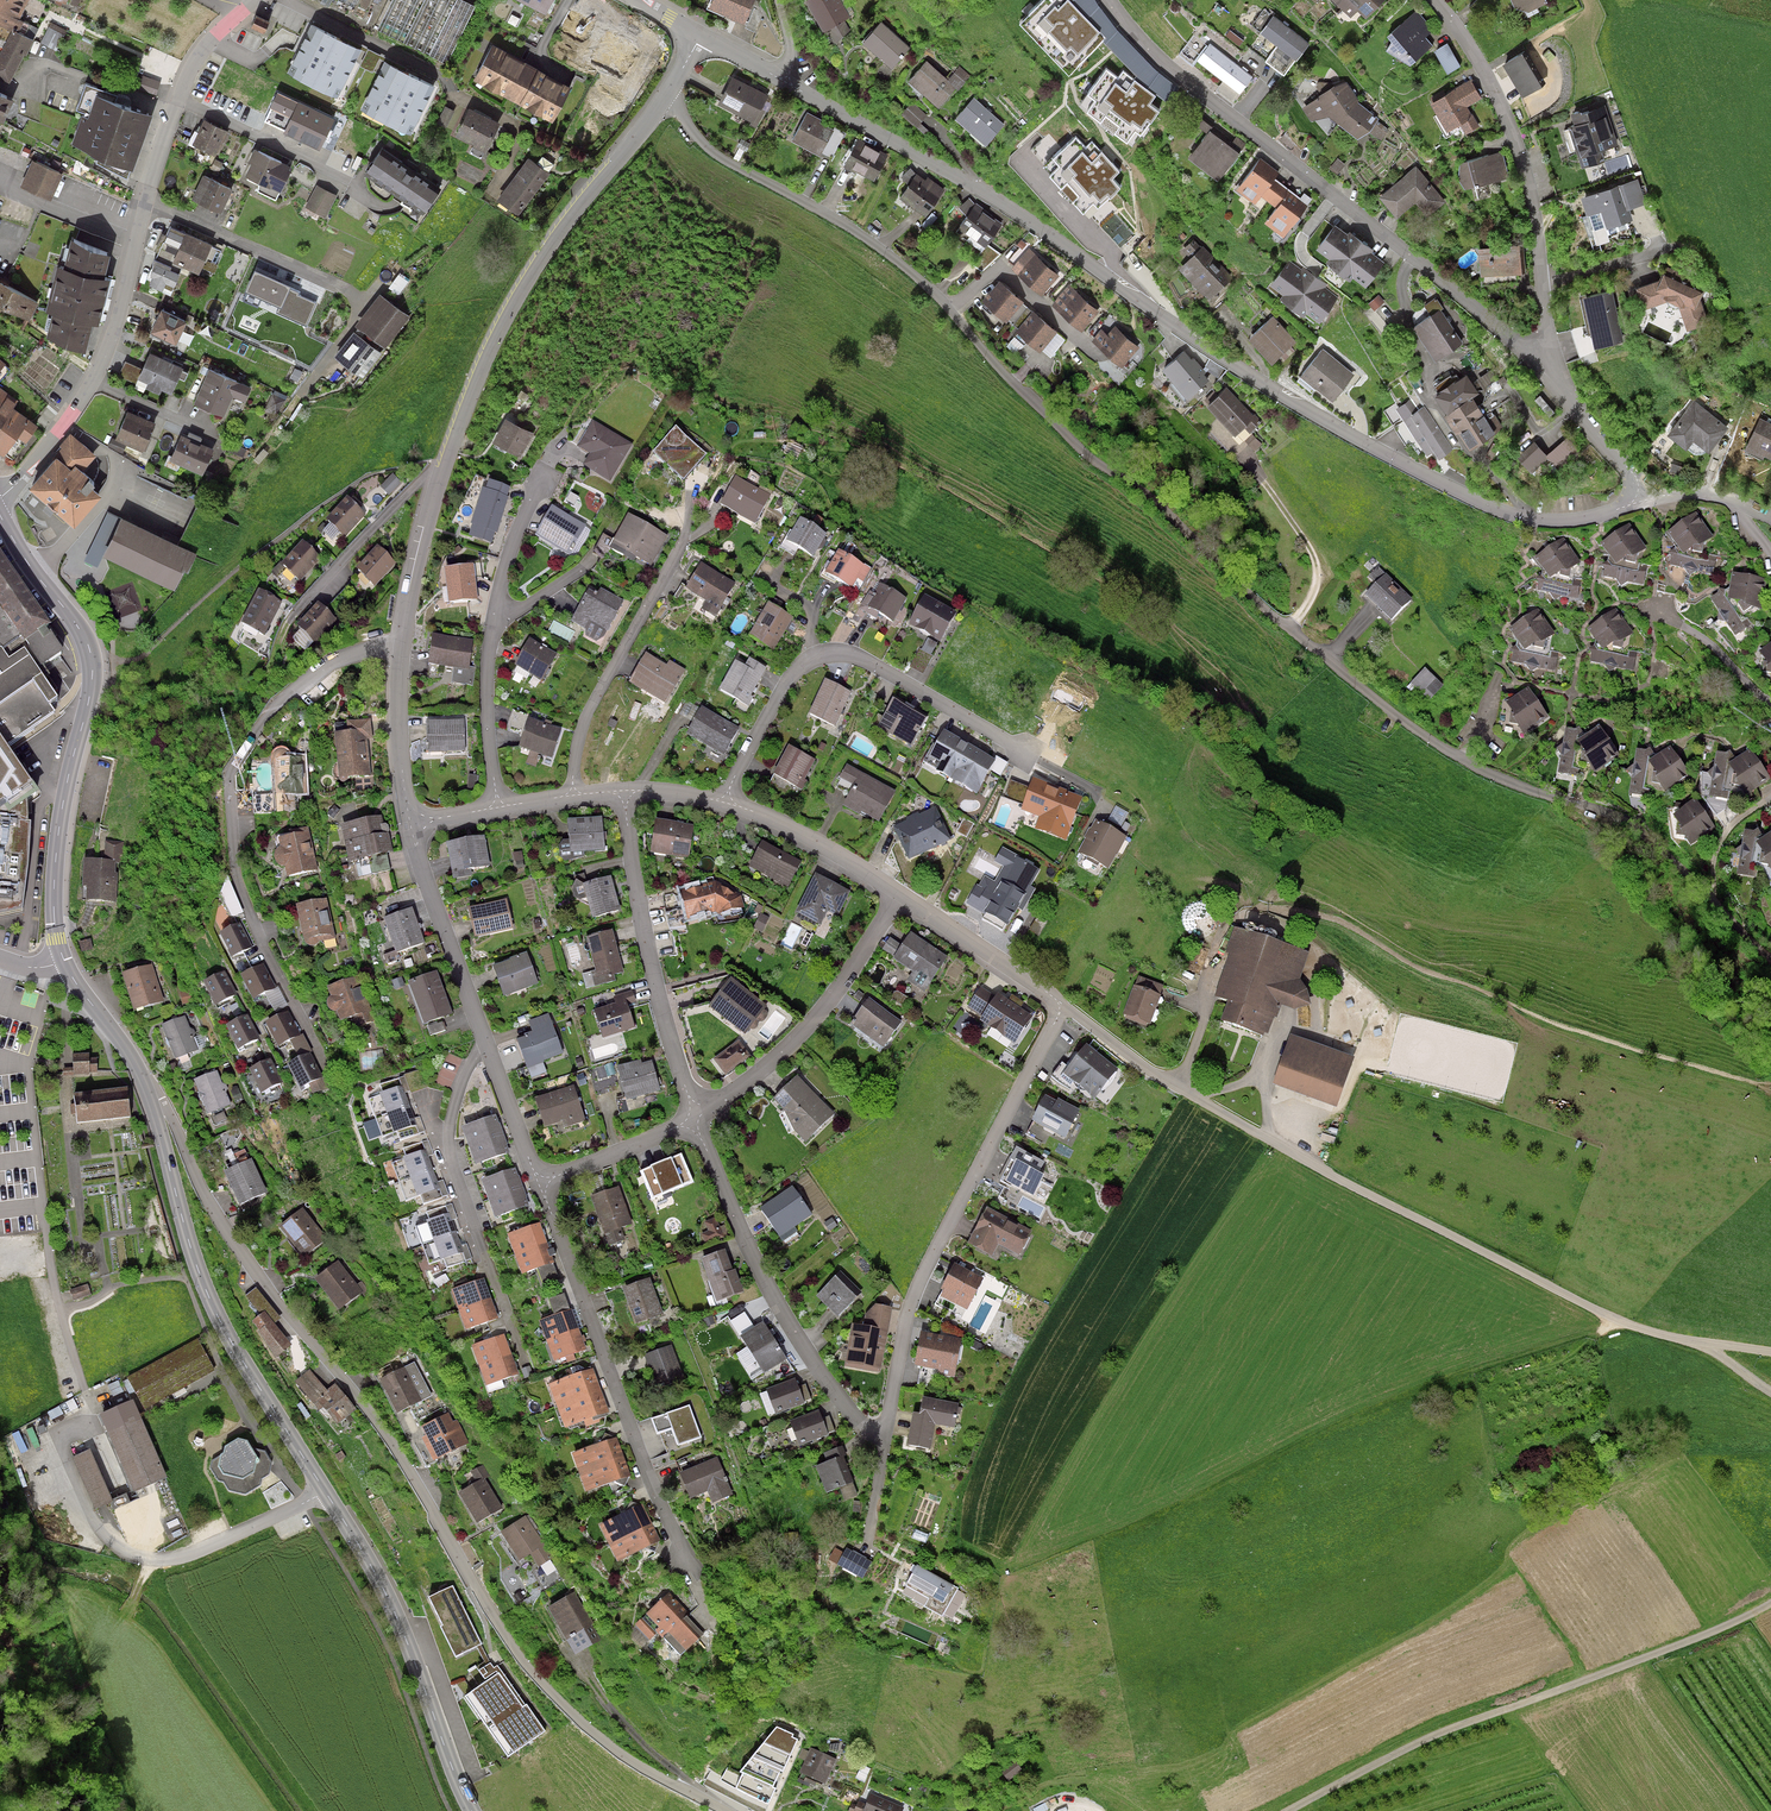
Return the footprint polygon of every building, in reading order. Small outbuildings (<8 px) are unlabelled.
[(18,35),(23,23),(18,21),(29,0),(0,0),(0,27),(18,35)] [(336,0),(354,9),(358,0),(336,0)] [(463,0),(393,0),(377,33),(447,66),(476,6),(463,0)] [(546,16),(554,0),(514,0),(546,16)] [(708,9),(745,26),(757,0),(712,0),(708,9)] [(823,30),(827,28),(834,41),(851,32),(844,19),(851,16),(841,0),(806,0),(823,30)] [(1069,0),(1044,0),(1018,25),(1069,77),(1104,43),(1108,39),(1074,5),(1069,0)] [(1094,0),(1072,0),(1074,5),(1108,39),(1104,43),(1137,76),(1175,109),(1187,93),(1159,73),(1118,31),(1098,6),(1094,0)] [(1351,16),(1358,9),(1366,17),(1383,0),(1336,0),(1351,16)] [(1469,8),(1476,16),(1484,7),(1486,10),(1495,0),(1477,0),(1469,8)] [(1514,10),(1529,13),(1547,4),(1545,0),(1509,0),(1514,10)] [(1434,29),(1418,9),(1388,32),(1392,37),(1386,48),(1412,62),(1433,45),(1425,36),(1434,29)] [(595,24),(570,11),(560,29),(585,42),(595,24)] [(1309,41),(1273,12),(1259,29),(1277,44),(1266,57),(1284,72),(1309,41)] [(269,23),(259,17),(253,29),(263,34),(269,23)] [(881,19),(862,40),(891,66),(910,45),(881,19)] [(354,44),(312,23),(292,64),(302,69),(299,75),(319,85),(322,80),(334,86),(354,44)] [(0,27),(0,35),(8,39),(0,54),(0,81),(9,86),(31,42),(18,35),(0,27)] [(64,35),(49,28),(41,44),(56,51),(64,35)] [(640,50),(606,32),(587,68),(622,86),(640,50)] [(1448,40),(1436,47),(1448,70),(1460,64),(1448,40)] [(1252,74),(1210,42),(1197,59),(1223,77),(1240,91),(1252,74)] [(379,56),(361,47),(353,64),(371,73),(379,56)] [(573,90),(493,47),(474,82),(553,125),(573,90)] [(1525,47),(1503,61),(1524,94),(1546,80),(1525,47)] [(948,77),(926,58),(908,78),(940,106),(957,87),(959,89),(972,75),(959,64),(948,77)] [(430,81),(387,60),(367,101),(377,106),(374,112),(394,122),(397,117),(409,123),(430,81)] [(1117,76),(1106,68),(1087,92),(1095,98),(1087,109),(1102,119),(1105,114),(1119,124),(1115,129),(1127,138),(1134,129),(1139,132),(1156,110),(1145,102),(1151,94),(1121,71),(1117,76)] [(649,78),(638,72),(621,99),(632,105),(649,78)] [(768,94),(731,74),(716,100),(751,120),(749,123),(756,127),(765,109),(760,106),(768,94)] [(1240,91),(1223,77),(1216,87),(1233,100),(1240,91)] [(1472,78),(1431,101),(1447,129),(1459,122),(1465,133),(1480,125),(1469,106),(1483,98),(1472,78)] [(1358,95),(1346,79),(1302,105),(1311,119),(1328,113),(1339,121),(1358,101),(1358,95)] [(335,121),(276,94),(261,126),(320,153),(335,121)] [(1004,123),(974,95),(955,115),(985,144),(1004,123)] [(0,97),(0,124),(2,125),(12,102),(0,97)] [(89,119),(82,116),(70,148),(133,171),(152,119),(97,99),(89,119)] [(911,101),(901,111),(916,125),(925,115),(911,101)] [(1379,117),(1358,101),(1339,121),(1359,136),(1367,130),(1372,126),(1377,120),(1379,117)] [(1582,106),(1571,109),(1575,120),(1568,122),(1581,168),(1610,159),(1606,146),(1620,142),(1607,101),(1583,108),(1582,106)] [(454,110),(445,106),(436,123),(445,128),(454,110)] [(501,124),(469,109),(455,138),(473,147),(470,153),(480,158),(483,152),(487,153),(501,124)] [(821,117),(807,110),(792,137),(819,153),(833,128),(819,120),(821,117)] [(1194,121),(1206,130),(1210,126),(1212,123),(1200,114),(1194,121)] [(1390,129),(1377,120),(1372,126),(1367,130),(1382,140),(1390,129)] [(228,133),(204,122),(192,147),(216,159),(228,133)] [(1230,142),(1210,126),(1206,130),(1187,155),(1218,178),(1240,150),(1230,142)] [(1290,128),(1284,134),(1298,149),(1305,143),(1290,128)] [(1236,135),(1230,142),(1240,150),(1246,143),(1236,135)] [(887,152),(858,136),(844,163),(873,179),(887,152)] [(1097,201),(1115,185),(1108,177),(1114,172),(1091,145),(1085,150),(1076,139),(1057,155),(1064,163),(1060,167),(1089,200),(1093,196),(1097,201)] [(1504,149),(1460,160),(1459,177),(1466,187),(1511,176),(1504,149)] [(293,169),(255,151),(249,163),(252,164),(245,178),(261,186),(258,192),(277,201),(293,169)] [(441,193),(382,153),(366,175),(425,216),(441,193)] [(1280,171),(1261,155),(1236,186),(1254,201),(1261,192),(1267,198),(1280,181),(1275,177),(1280,171)] [(550,174),(529,159),(497,201),(518,217),(550,174)] [(63,176),(32,162),(20,188),(50,203),(63,176)] [(1415,164),(1379,193),(1397,215),(1415,199),(1429,216),(1447,201),(1415,164)] [(916,172),(910,166),(900,174),(906,182),(899,193),(926,214),(943,192),(916,172)] [(232,190),(203,176),(191,201),(220,215),(232,190)] [(1638,178),(1582,194),(1587,213),(1590,212),(1595,228),(1630,218),(1626,207),(1645,202),(1638,178)] [(1310,203),(1280,181),(1267,198),(1276,205),(1264,220),(1285,235),(1310,203)] [(337,196),(318,185),(305,209),(324,220),(337,196)] [(974,203),(969,197),(958,205),(965,213),(957,224),(985,245),(1001,223),(974,203)] [(1334,223),(1317,245),(1329,255),(1326,259),(1351,278),(1354,275),(1366,284),(1383,261),(1371,252),(1374,248),(1351,230),(1348,233),(1334,223)] [(212,242),(171,224),(165,239),(178,245),(172,260),(183,265),(200,272),(203,266),(214,271),(218,263),(205,257),(212,242)] [(1202,246),(1193,236),(1180,248),(1187,255),(1176,265),(1208,299),(1233,277),(1203,244),(1202,246)] [(1145,237),(1132,250),(1138,256),(1151,243),(1145,237)] [(178,245),(165,239),(156,257),(154,256),(152,269),(148,277),(152,279),(151,282),(162,287),(164,283),(173,287),(183,265),(172,260),(178,245)] [(1525,240),(1479,245),(1483,280),(1514,277),(1513,269),(1528,268),(1525,240)] [(1017,259),(1030,246),(1025,241),(1009,258),(1019,268),(1023,265),(1017,259)] [(1164,256),(1151,243),(1138,256),(1151,269),(1164,256)] [(1060,274),(1030,246),(1017,259),(1023,265),(1019,268),(1017,270),(1042,293),(1060,274)] [(110,257),(70,247),(64,269),(56,267),(50,291),(104,305),(110,282),(104,280),(110,257)] [(1287,258),(1270,281),(1282,290),(1279,294),(1304,314),(1307,310),(1319,319),(1336,296),(1324,287),(1327,283),(1304,265),(1301,269),(1287,258)] [(1661,277),(1637,284),(1644,306),(1670,297),(1680,302),(1688,326),(1708,320),(1701,299),(1708,284),(1667,264),(1661,277)] [(1024,298),(1000,277),(982,297),(1006,319),(1008,316),(1022,302),(1024,298)] [(0,282),(0,309),(28,324),(39,304),(0,282)] [(1100,312),(1069,285),(1051,306),(1082,333),(1100,312)] [(1614,288),(1583,293),(1593,347),(1624,341),(1614,288)] [(52,318),(46,341),(86,351),(92,327),(98,328),(104,305),(50,292),(44,316),(52,318)] [(411,314),(382,292),(358,324),(387,346),(411,314)] [(1378,294),(1369,301),(1374,309),(1384,302),(1378,294)] [(1431,313),(1412,326),(1434,360),(1463,342),(1444,313),(1449,310),(1440,295),(1426,305),(1431,313)] [(1022,302),(1008,316),(1013,321),(1027,306),(1022,302)] [(187,316),(162,305),(151,329),(176,340),(187,316)] [(1027,306),(1013,321),(1017,325),(1031,311),(1027,306)] [(1065,339),(1034,309),(1031,311),(1017,325),(1016,327),(1039,350),(1043,347),(1050,355),(1065,339)] [(1297,340),(1274,314),(1249,335),(1272,361),(1297,340)] [(1089,331),(1094,335),(1101,327),(1105,323),(1100,319),(1089,331)] [(1108,333),(1101,327),(1094,335),(1092,338),(1122,366),(1139,347),(1116,323),(1108,333)] [(383,351),(356,328),(335,353),(362,376),(383,351)] [(1355,372),(1323,347),(1301,373),(1333,399),(1355,372)] [(1185,348),(1164,364),(1187,395),(1208,379),(1204,373),(1204,369),(1195,358),(1191,357),(1185,348)] [(185,364),(150,349),(142,367),(138,376),(148,380),(145,385),(160,391),(162,386),(173,391),(185,364)] [(1224,368),(1210,359),(1204,369),(1218,378),(1224,368)] [(138,376),(142,367),(125,360),(119,374),(136,382),(138,376)] [(252,385),(210,366),(194,402),(225,415),(233,395),(245,400),(252,385)] [(1435,398),(1447,415),(1472,399),(1479,394),(1467,376),(1455,383),(1451,377),(1435,388),(1440,395),(1435,398)] [(1155,378),(1148,384),(1155,391),(1162,385),(1155,378)] [(1226,385),(1207,403),(1235,433),(1244,424),(1250,430),(1261,420),(1254,412),(1253,414),(1226,385)] [(13,409),(16,405),(6,398),(7,394),(0,390),(0,427),(13,409)] [(286,398),(273,392),(265,409),(276,414),(286,398)] [(1540,394),(1534,399),(1549,416),(1555,411),(1540,394)] [(1693,398),(1667,433),(1688,448),(1695,439),(1710,450),(1729,425),(1693,398)] [(1496,435),(1472,399),(1447,415),(1444,417),(1456,436),(1459,434),(1470,452),(1496,435)] [(1423,406),(1403,419),(1428,455),(1436,450),(1440,456),(1452,448),(1423,406)] [(157,419),(129,407),(116,437),(143,449),(157,419)] [(13,409),(0,427),(0,455),(5,458),(18,440),(26,445),(39,428),(13,409)] [(1761,415),(1745,448),(1764,457),(1766,454),(1770,457),(1770,420),(1761,415)] [(533,431),(503,416),(490,440),(520,456),(533,431)] [(634,445),(592,420),(575,447),(588,455),(582,466),(611,483),(634,445)] [(669,432),(647,456),(680,485),(702,461),(669,432)] [(213,446),(181,433),(173,453),(169,452),(164,462),(179,468),(181,463),(203,472),(213,446)] [(96,457),(70,436),(61,447),(64,450),(28,490),(74,529),(102,497),(91,488),(96,482),(84,472),(96,457)] [(1568,436),(1546,453),(1550,457),(1559,470),(1581,452),(1568,436)] [(1532,473),(1550,457),(1535,440),(1517,455),(1532,473)] [(247,449),(232,442),(228,450),(244,457),(247,449)] [(802,446),(794,443),(790,452),(797,456),(802,446)] [(771,495),(735,475),(719,505),(755,524),(771,495)] [(508,487),(487,481),(484,490),(480,489),(466,538),(491,545),(495,532),(497,533),(508,497),(505,496),(508,487)] [(367,513),(349,496),(326,520),(345,537),(367,513)] [(561,515),(550,509),(533,536),(569,557),(587,526),(563,512),(561,515)] [(1696,513),(1667,533),(1676,545),(1692,548),(1691,557),(1702,559),(1703,550),(1704,545),(1714,538),(1696,513)] [(84,561),(97,568),(103,557),(121,520),(108,514),(84,561)] [(668,536),(627,515),(614,541),(602,534),(592,554),(603,560),(610,547),(652,568),(668,536)] [(825,533),(800,518),(792,532),(788,530),(778,548),(793,557),(798,548),(812,556),(825,533)] [(177,547),(121,520),(103,557),(175,592),(193,554),(177,547)] [(1629,525),(1600,545),(1609,557),(1625,560),(1624,569),(1635,571),(1636,562),(1637,557),(1647,550),(1629,525)] [(1563,538),(1534,558),(1543,570),(1560,573),(1558,583),(1569,585),(1571,575),(1572,570),(1581,563),(1563,538)] [(304,540),(282,563),(301,581),(323,559),(304,540)] [(1692,548),(1676,545),(1675,550),(1670,554),(1673,558),(1672,567),(1683,569),(1688,576),(1696,571),(1710,573),(1714,552),(1703,550),(1702,559),(1691,557),(1692,548)] [(397,564),(378,546),(357,569),(375,588),(397,564)] [(872,568),(838,549),(824,574),(852,590),(858,580),(863,583),(872,568)] [(2,652),(7,659),(26,645),(48,630),(53,626),(0,553),(0,650),(2,652)] [(1625,560),(1609,557),(1608,562),(1603,566),(1606,571),(1605,579),(1615,581),(1621,588),(1629,583),(1643,585),(1647,564),(1636,562),(1635,571),(1624,569),(1625,560)] [(471,564),(441,568),(445,603),(475,599),(471,564)] [(733,584),(700,564),(684,590),(704,602),(701,608),(713,615),(733,584)] [(1414,599),(1379,566),(1368,577),(1376,585),(1365,596),(1392,622),(1414,599)] [(1560,573),(1543,570),(1542,575),(1537,579),(1541,584),(1540,593),(1550,594),(1555,602),(1563,596),(1578,599),(1581,577),(1571,575),(1569,585),(1558,583),(1560,573)] [(1767,579),(1733,573),(1730,588),(1740,601),(1732,607),(1739,616),(1747,611),(1751,608),(1763,609),(1767,579)] [(906,599),(881,584),(874,596),(867,593),(857,610),(875,620),(878,614),(892,622),(906,599)] [(586,589),(569,621),(586,631),(584,636),(599,644),(623,601),(599,588),(596,594),(586,589)] [(1740,601),(1730,588),(1726,591),(1720,590),(1719,596),(1712,601),(1719,609),(1717,618),(1726,620),(1735,632),(1753,619),(1747,611),(1739,616),(1732,607),(1740,601)] [(282,601),(258,590),(242,624),(266,635),(282,601)] [(956,611),(925,595),(909,626),(940,642),(956,611)] [(337,619),(319,602),(297,625),(315,642),(337,619)] [(792,616),(767,602),(748,638),(773,651),(792,616)] [(1538,609),(1509,629),(1518,641),(1534,644),(1533,654),(1544,656),(1545,646),(1546,642),(1556,634),(1538,609)] [(1616,610),(1588,629),(1596,642),(1613,644),(1611,654),(1622,656),(1624,647),(1625,642),(1635,634),(1616,610)] [(65,654),(48,630),(26,645),(44,669),(65,654)] [(472,639),(430,634),(426,665),(452,668),(450,682),(470,685),(472,667),(468,667),(472,639)] [(556,653),(528,638),(513,666),(541,681),(556,653)] [(1534,644),(1518,641),(1517,646),(1512,650),(1515,655),(1514,664),(1524,665),(1530,673),(1538,667),(1552,670),(1556,648),(1545,646),(1544,656),(1533,654),(1534,644)] [(1613,644),(1596,642),(1596,647),(1590,650),(1594,655),(1593,664),(1603,665),(1608,673),(1616,668),(1631,670),(1634,649),(1624,647),(1622,656),(1611,654),(1613,644)] [(26,645),(7,659),(2,652),(0,653),(0,706),(33,683),(43,676),(47,674),(44,669),(26,645)] [(1760,653),(1765,661),(1762,672),(1770,674),(1770,675),(1770,645),(1760,653)] [(932,657),(918,649),(909,667),(923,674),(932,657)] [(666,665),(644,652),(626,682),(661,702),(665,704),(685,670),(669,661),(666,665)] [(734,661),(718,690),(747,705),(767,668),(748,658),(744,666),(734,661)] [(1445,686),(1425,668),(1410,685),(1430,702),(1445,686)] [(43,676),(33,683),(49,706),(59,699),(43,676)] [(850,691),(823,680),(808,715),(834,726),(850,691)] [(33,683),(0,706),(0,917),(23,912),(33,824),(28,824),(27,803),(41,793),(9,747),(55,714),(49,706),(33,683)] [(1549,718),(1529,689),(1516,698),(1514,714),(1504,713),(1502,724),(1511,725),(1516,726),(1523,736),(1549,718)] [(1514,714),(1516,698),(1511,697),(1508,692),(1503,695),(1494,694),(1488,732),(1509,736),(1511,725),(1502,724),(1504,713),(1514,714)] [(927,717),(894,698),(878,729),(911,747),(927,717)] [(670,707),(661,702),(652,718),(661,723),(670,707)] [(740,728),(702,706),(686,735),(723,756),(740,728)] [(529,716),(512,710),(507,725),(524,730),(519,748),(529,751),(524,765),(536,769),(540,756),(551,759),(561,729),(528,719),(529,716)] [(1381,724),(1370,718),(1364,729),(1368,731),(1367,734),(1374,737),(1381,724)] [(349,733),(336,734),(341,779),(354,778),(356,791),(376,789),(375,775),(371,775),(368,740),(373,740),(371,719),(348,722),(349,733)] [(465,720),(424,721),(425,752),(465,752),(465,720)] [(1620,756),(1600,727),(1587,736),(1585,752),(1575,750),(1573,762),(1582,763),(1587,764),(1594,774),(1620,756)] [(970,745),(944,730),(930,755),(940,762),(935,771),(950,779),(970,745)] [(1585,752),(1587,736),(1582,735),(1579,730),(1574,733),(1565,732),(1564,742),(1556,747),(1561,755),(1559,770),(1580,774),(1582,763),(1573,762),(1575,750),(1585,752)] [(982,785),(996,760),(970,745),(951,780),(966,788),(971,779),(982,785)] [(1655,755),(1648,759),(1657,771),(1655,776),(1665,791),(1690,774),(1670,745),(1655,755)] [(787,746),(772,776),(802,791),(817,761),(787,746)] [(1643,787),(1648,759),(1655,755),(1650,747),(1646,749),(1637,748),(1629,793),(1649,795),(1650,788),(1643,787)] [(1753,749),(1741,758),(1738,774),(1728,772),(1726,783),(1736,785),(1740,786),(1748,796),(1770,779),(1770,775),(1753,749)] [(275,755),(274,761),(276,795),(272,795),(273,811),(295,810),(294,795),(307,794),(305,757),(289,758),(289,754),(286,752),(282,750),(278,751),(275,755)] [(1738,774),(1741,758),(1736,757),(1732,752),(1727,755),(1718,754),(1717,764),(1709,769),(1715,777),(1712,792),(1733,795),(1736,785),(1726,783),(1728,772),(1738,774)] [(894,790),(846,765),(839,778),(852,785),(841,807),(876,824),(894,790)] [(1081,797),(1032,779),(1021,810),(1039,817),(1034,829),(1065,840),(1081,797)] [(1717,828),(1697,799),(1675,815),(1679,823),(1676,834),(1684,836),(1692,846),(1717,828)] [(935,807),(893,826),(907,857),(949,839),(935,807)] [(382,816),(340,826),(349,863),(369,858),(373,873),(391,869),(387,855),(395,853),(388,823),(384,824),(382,816)] [(602,816),(564,819),(566,840),(561,841),(557,846),(559,863),(583,857),(583,853),(605,851),(602,816)] [(691,824),(654,819),(649,853),(687,858),(691,824)] [(1126,836),(1096,819),(1077,854),(1107,870),(1126,836)] [(1764,854),(1767,838),(1762,837),(1758,831),(1754,835),(1745,834),(1743,844),(1736,849),(1741,857),(1738,871),(1760,875),(1762,865),(1753,863),(1755,852),(1764,854)] [(310,832),(279,839),(281,848),(278,849),(276,852),(275,855),(275,858),(276,861),(278,865),(281,867),(283,867),(285,868),(287,878),(319,871),(310,832)] [(1767,838),(1764,854),(1755,852),(1753,863),(1762,865),(1767,866),(1770,871),(1770,835),(1767,838)] [(483,836),(445,843),(451,880),(471,877),(469,869),(489,866),(483,836)] [(800,861),(761,841),(747,869),(787,888),(800,861)] [(1030,885),(1040,869),(1003,848),(996,860),(1005,865),(995,881),(985,875),(980,884),(977,882),(965,903),(984,914),(981,919),(1003,932),(1017,908),(1022,911),(1035,888),(1030,885)] [(521,852),(512,853),(514,866),(523,864),(521,852)] [(851,892),(814,874),(794,913),(820,926),(826,913),(837,919),(851,892)] [(584,884),(575,880),(570,889),(572,898),(587,903),(591,919),(620,911),(610,876),(584,884)] [(705,883),(713,913),(718,915),(728,911),(743,908),(740,897),(715,881),(705,883)] [(686,920),(713,913),(705,883),(678,890),(683,909),(685,918),(686,920)] [(326,899),(297,906),(306,944),(308,946),(311,948),(314,948),(317,947),(319,945),(320,942),(335,938),(326,899)] [(506,899),(466,907),(473,937),(512,929),(506,899)] [(683,909),(665,914),(667,922),(685,918),(683,909)] [(413,910),(385,920),(395,950),(382,954),(386,965),(399,961),(397,954),(425,945),(413,910)] [(769,918),(760,913),(752,929),(761,933),(769,918)] [(1047,922),(1038,916),(1029,932),(1038,937),(1047,922)] [(685,918),(667,922),(669,932),(687,927),(685,918)] [(539,919),(532,920),(533,929),(541,928),(539,919)] [(240,924),(220,934),(232,958),(252,949),(240,924)] [(1311,954),(1234,926),(1224,955),(1228,956),(1212,1000),(1226,1005),(1220,1021),(1268,1039),(1280,1006),(1293,1011),(1311,1007),(1307,991),(1301,981),(1311,954)] [(611,931),(586,938),(595,971),(582,975),(586,990),(616,982),(614,975),(623,972),(611,931)] [(902,945),(889,937),(881,949),(893,957),(892,960),(912,973),(906,981),(924,993),(948,958),(910,933),(902,945)] [(510,961),(492,967),(502,997),(537,984),(526,953),(509,959),(510,961)] [(152,964),(121,974),(134,1012),(164,1003),(152,964)] [(262,967),(243,976),(255,1001),(274,991),(262,967)] [(438,972),(409,982),(425,1026),(453,1015),(438,972)] [(225,973),(205,982),(217,1007),(236,997),(225,973)] [(358,977),(328,988),(331,996),(329,998),(327,1001),(326,1004),(326,1006),(327,1009),(330,1013),(333,1014),(335,1015),(337,1015),(341,1025),(356,1020),(358,1027),(373,1022),(358,977)] [(767,1004),(731,977),(709,1006),(744,1033),(767,1004)] [(1139,977),(1135,987),(1159,995),(1163,986),(1139,977)] [(1133,986),(1122,1015),(1150,1025),(1160,996),(1159,995),(1135,987),(1133,986)] [(996,998),(980,987),(966,1008),(982,1018),(980,1022),(1014,1045),(1033,1018),(998,994),(996,998)] [(615,1004),(593,1011),(602,1038),(634,1028),(627,1006),(635,1003),(631,991),(613,997),(615,1004)] [(902,1022),(868,998),(853,1019),(856,1021),(853,1027),(884,1048),(902,1022)] [(287,1012),(268,1023),(281,1047),(300,1036),(287,1012)] [(547,1015),(527,1023),(530,1032),(522,1035),(524,1038),(515,1041),(526,1069),(562,1055),(547,1015)] [(184,1017),(162,1026),(176,1059),(199,1050),(193,1038),(195,1036),(195,1033),(194,1030),(189,1028),(184,1017)] [(247,1017),(227,1027),(239,1051),(259,1042),(247,1017)] [(443,1022),(428,1028),(431,1037),(447,1031),(443,1022)] [(1354,1059),(1291,1036),(1273,1085),(1336,1108),(1354,1059)] [(737,1041),(713,1058),(725,1076),(749,1058),(737,1041)] [(1118,1069),(1086,1046),(1068,1070),(1062,1065),(1053,1077),(1072,1091),(1075,1087),(1095,1101),(1118,1069)] [(382,1050),(361,1053),(363,1071),(384,1069),(382,1050)] [(89,1054),(72,1055),(73,1067),(61,1068),(62,1078),(91,1076),(90,1074),(98,1073),(97,1058),(90,1058),(89,1054)] [(309,1055),(289,1065),(301,1089),(321,1079),(309,1055)] [(640,1060),(615,1067),(624,1099),(616,1101),(619,1114),(647,1106),(644,1095),(661,1090),(653,1061),(641,1064),(640,1060)] [(270,1061),(250,1071),(262,1095),(282,1085),(270,1061)] [(217,1073),(195,1082),(209,1115),(231,1106),(226,1094),(227,1092),(228,1089),(226,1086),(221,1085),(217,1073)] [(409,1092),(404,1076),(379,1085),(381,1092),(377,1094),(378,1098),(368,1102),(374,1118),(409,1105),(404,1094),(409,1092)] [(797,1076),(773,1099),(784,1110),(794,1131),(805,1143),(834,1115),(797,1076)] [(572,1086),(532,1099),(542,1128),(564,1121),(566,1128),(584,1122),(572,1086)] [(128,1087),(75,1093),(79,1123),(131,1117),(128,1087)] [(1056,1101),(1044,1095),(1030,1123),(1065,1140),(1080,1109),(1057,1098),(1056,1101)] [(399,1140),(423,1131),(418,1116),(413,1117),(409,1106),(374,1118),(380,1133),(389,1130),(391,1135),(396,1133),(399,1140)] [(493,1116),(459,1128),(473,1166),(507,1154),(493,1116)] [(739,1126),(727,1123),(725,1132),(736,1135),(739,1126)] [(434,1156),(428,1140),(403,1149),(406,1156),(401,1158),(403,1162),(393,1166),(398,1182),(433,1169),(429,1158),(434,1156)] [(233,1169),(225,1173),(240,1206),(267,1194),(246,1147),(227,1156),(233,1169)] [(1044,1163),(1016,1148),(1009,1161),(1014,1164),(1004,1183),(1033,1198),(1044,1176),(1038,1173),(1044,1163)] [(681,1155),(639,1172),(651,1201),(693,1184),(681,1155)] [(513,1169),(479,1181),(493,1219),(526,1207),(513,1169)] [(423,1204),(448,1195),(442,1180),(437,1181),(433,1170),(399,1182),(404,1197),(414,1194),(416,1199),(420,1197),(423,1204)] [(792,1187),(759,1209),(778,1237),(811,1215),(792,1187)] [(617,1188),(588,1200),(608,1249),(626,1242),(621,1230),(632,1226),(617,1188)] [(457,1220),(452,1205),(427,1213),(429,1220),(425,1222),(426,1227),(416,1230),(422,1246),(457,1234),(452,1222),(457,1220)] [(329,1238),(303,1208),(280,1228),(305,1258),(329,1238)] [(1032,1232),(987,1209),(968,1244),(975,1248),(974,1250),(992,1260),(999,1247),(1019,1257),(1032,1232)] [(714,1218),(703,1223),(707,1230),(700,1233),(703,1240),(721,1232),(714,1218)] [(539,1224),(506,1236),(513,1257),(546,1245),(539,1224)] [(446,1268),(471,1259),(466,1244),(461,1246),(457,1234),(422,1246),(428,1262),(437,1258),(439,1263),(444,1261),(446,1268)] [(546,1245),(513,1257),(521,1278),(537,1273),(554,1267),(551,1257),(555,1256),(553,1249),(548,1251),(546,1245)] [(724,1250),(699,1259),(715,1303),(743,1294),(735,1270),(731,1271),(724,1250)] [(363,1292),(338,1262),(314,1282),(340,1312),(363,1292)] [(983,1279),(954,1264),(940,1290),(944,1292),(941,1298),(967,1311),(983,1279)] [(554,1267),(537,1273),(542,1288),(559,1282),(554,1267)] [(862,1293),(840,1272),(815,1297),(837,1318),(862,1293)] [(483,1279),(449,1290),(457,1311),(490,1300),(483,1279)] [(649,1279),(621,1289),(634,1326),(663,1315),(649,1279)] [(82,1286),(70,1290),(73,1299),(85,1295),(82,1286)] [(246,1298),(262,1317),(267,1312),(277,1324),(282,1319),(258,1289),(246,1298)] [(565,1294),(547,1300),(552,1316),(570,1310),(565,1294)] [(490,1300),(457,1311),(464,1332),(497,1321),(490,1300)] [(862,1326),(849,1324),(842,1365),(882,1371),(892,1309),(874,1306),(863,1316),(862,1326)] [(552,1316),(537,1322),(544,1343),(578,1331),(570,1310),(552,1316)] [(277,1324),(267,1312),(262,1317),(252,1323),(278,1358),(293,1348),(277,1324)] [(754,1328),(744,1312),(729,1322),(739,1338),(754,1328)] [(712,1317),(703,1320),(706,1328),(715,1324),(712,1317)] [(754,1328),(739,1338),(745,1348),(735,1355),(752,1382),(786,1360),(762,1323),(754,1328)] [(578,1331),(544,1343),(552,1364),(585,1352),(578,1331)] [(961,1338),(920,1332),(914,1366),(921,1368),(918,1385),(934,1387),(936,1375),(954,1378),(961,1338)] [(504,1336),(471,1347),(478,1368),(511,1356),(504,1336)] [(199,1341),(127,1378),(144,1411),(215,1372),(199,1341)] [(670,1345),(642,1356),(655,1391),(684,1381),(670,1345)] [(511,1357),(478,1368),(486,1389),(519,1378),(511,1357)] [(573,1376),(547,1386),(555,1408),(600,1391),(592,1370),(586,1372),(585,1368),(578,1366),(570,1369),(573,1376)] [(405,1368),(377,1382),(393,1415),(422,1401),(405,1368)] [(310,1371),(295,1384),(316,1408),(319,1404),(338,1426),(357,1409),(336,1385),(328,1392),(310,1371)] [(793,1381),(766,1391),(775,1416),(804,1406),(803,1403),(811,1400),(806,1386),(796,1389),(793,1381)] [(600,1391),(555,1408),(563,1429),(582,1422),(584,1428),(603,1421),(605,1416),(609,1415),(600,1391)] [(133,1400),(101,1414),(136,1494),(168,1480),(133,1400)] [(957,1405),(920,1400),(918,1414),(912,1413),(907,1446),(931,1449),(934,1426),(954,1429),(957,1405)] [(688,1406),(650,1420),(655,1435),(670,1430),(676,1447),(700,1438),(688,1406)] [(817,1412),(790,1422),(799,1447),(828,1437),(827,1434),(835,1431),(830,1417),(820,1420),(817,1412)] [(448,1413),(418,1427),(423,1437),(420,1439),(431,1462),(469,1444),(458,1420),(452,1422),(448,1413)] [(599,1444),(570,1455),(578,1474),(623,1457),(616,1438),(603,1433),(599,1444)] [(228,1447),(225,1455),(213,1461),(209,1468),(217,1483),(224,1484),(228,1492),(245,1495),(261,1486),(262,1479),(268,1475),(272,1464),(266,1454),(253,1451),(249,1442),(238,1441),(228,1447)] [(359,1443),(353,1446),(356,1452),(363,1449),(359,1443)] [(826,1463),(815,1468),(825,1494),(853,1483),(843,1457),(846,1456),(842,1447),(823,1455),(826,1463)] [(89,1450),(70,1459),(94,1512),(112,1504),(89,1450)] [(578,1475),(585,1494),(614,1483),(624,1488),(630,1476),(623,1457),(578,1475)] [(717,1457),(677,1476),(689,1501),(707,1492),(712,1504),(733,1495),(727,1482),(725,1483),(722,1477),(725,1476),(717,1457)] [(475,1483),(455,1495),(473,1526),(503,1509),(485,1478),(489,1476),(483,1466),(470,1473),(475,1483)] [(131,1504),(127,1497),(112,1504),(116,1511),(131,1504)] [(625,1513),(597,1527),(607,1546),(650,1523),(641,1506),(628,1502),(625,1513)] [(525,1516),(497,1535),(517,1564),(530,1556),(537,1567),(552,1558),(525,1516)] [(607,1546),(617,1564),(644,1551),(655,1554),(660,1541),(651,1524),(607,1546)] [(929,1535),(915,1529),(912,1538),(925,1544),(929,1535)] [(871,1563),(845,1549),(836,1567),(862,1580),(871,1563)] [(956,1587),(916,1566),(905,1586),(946,1608),(956,1587)] [(451,1588),(426,1601),(440,1629),(437,1630),(452,1662),(476,1650),(481,1647),(451,1588)] [(574,1593),(545,1611),(574,1658),(601,1642),(591,1627),(594,1625),(574,1593)] [(669,1595),(635,1627),(650,1642),(657,1635),(680,1659),(704,1636),(686,1618),(689,1615),(669,1595)] [(886,1623),(886,1625),(886,1627),(887,1629),(888,1630),(890,1631),(892,1631),(893,1631),(895,1630),(896,1628),(897,1627),(897,1625),(896,1623),(895,1621),(894,1620),(892,1620),(890,1620),(888,1621),(887,1622),(886,1623)] [(481,1647),(476,1650),(482,1664),(469,1672),(479,1687),(496,1675),(520,1710),(526,1706),(531,1702),(504,1663),(492,1671),(481,1647)] [(479,1687),(461,1699),(505,1761),(545,1733),(526,1706),(520,1710),(496,1675),(479,1687)] [(836,1760),(810,1748),(797,1775),(824,1787),(836,1760)] [(1012,1761),(1000,1770),(1009,1783),(1021,1773),(1012,1761)] [(851,1805),(849,1810),(903,1810),(905,1808),(870,1793),(865,1805),(858,1803),(856,1807),(851,1805)]
